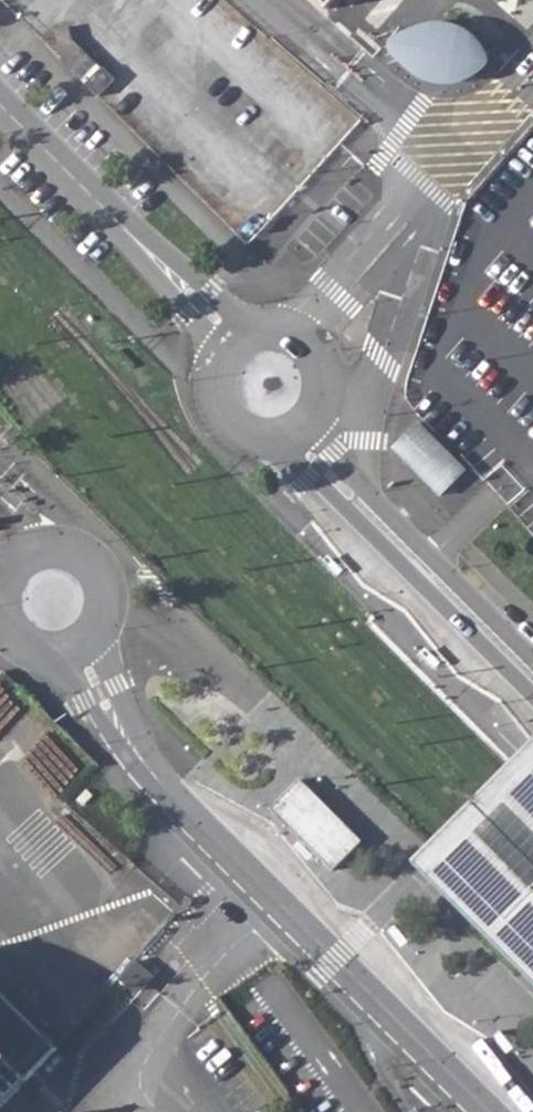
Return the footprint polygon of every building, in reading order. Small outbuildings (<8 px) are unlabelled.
[(330,9),(337,0),(320,0),(330,9)] [(434,0),(404,0),(422,15),(434,0)] [(61,64),(81,84),(98,101),(115,84),(102,72),(104,69),(73,41),(71,29),(54,33),(61,64)] [(445,32),(426,34),(405,42),(403,54),(430,76),(453,80),(464,77),(477,70),(484,63),(476,49),(461,37),(445,32)] [(154,133),(114,93),(102,105),(142,144),(154,133)] [(417,422),(389,449),(439,497),(466,471),(417,422)] [(514,773),(483,805),(462,825),(438,850),(422,868),(429,874),(532,979),(532,755),(514,773)] [(332,871),(362,841),(300,780),(270,810),(332,871)] [(26,956),(40,949),(35,945),(82,898),(87,903),(93,888),(0,797),(0,931),(26,956)] [(314,855),(299,841),(294,846),(309,860),(314,855)] [(164,938),(170,943),(184,926),(179,921),(164,938)] [(398,924),(391,929),(405,946),(411,940),(398,924)] [(181,951),(184,956),(200,938),(194,934),(181,951)] [(59,1060),(0,1004),(0,1111),(8,1111),(59,1060)] [(503,1030),(496,1035),(510,1053),(517,1047),(503,1030)]
